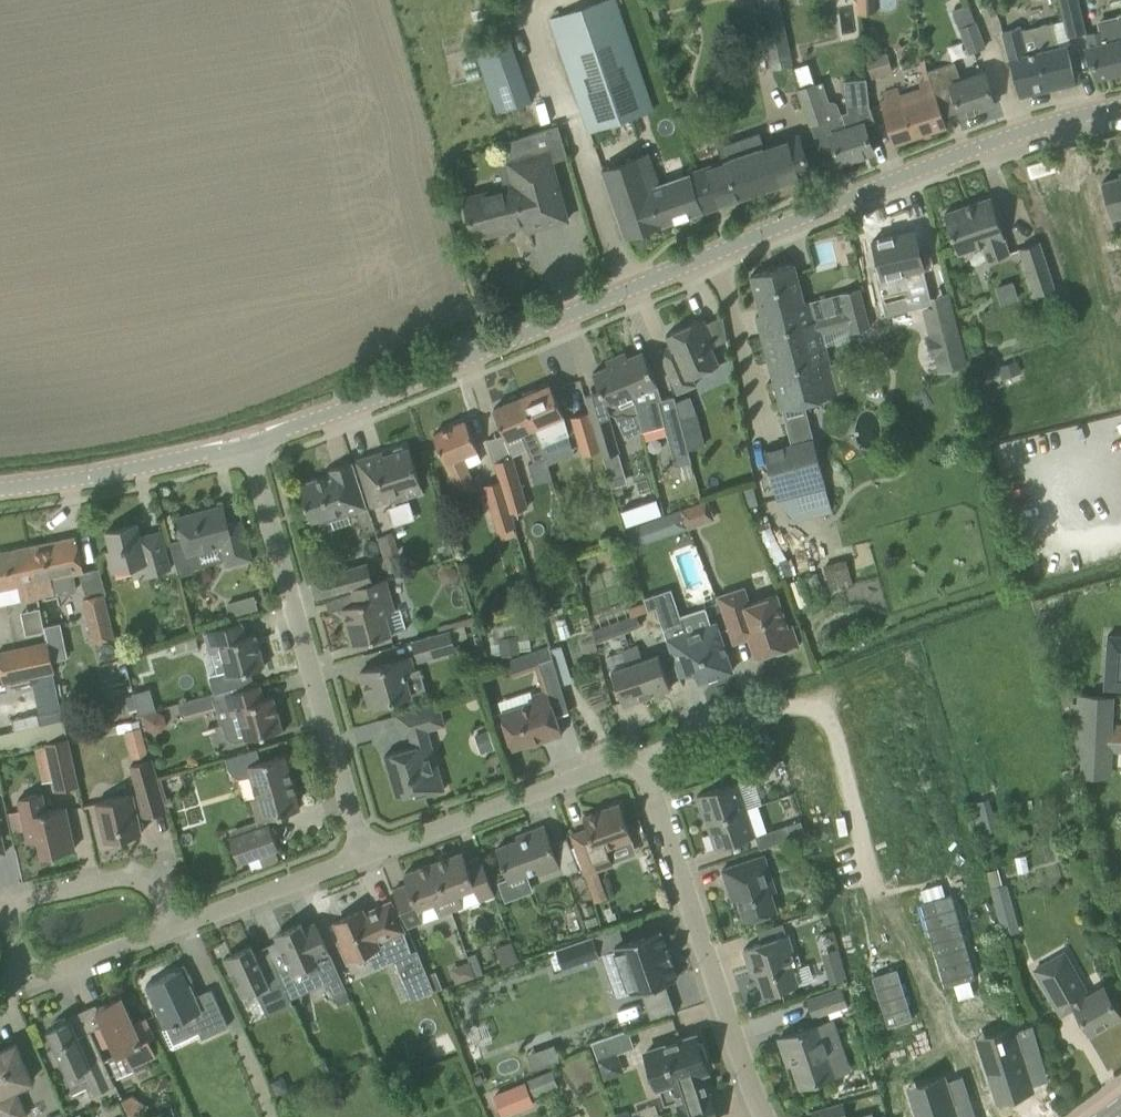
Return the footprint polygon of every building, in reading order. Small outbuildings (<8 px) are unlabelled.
[(587,133),(654,110),(616,0),(601,0),(548,18),(587,133)] [(769,69),(792,65),(779,0),(754,0),(769,69)] [(857,15),(875,14),(874,0),(856,0),(857,15)] [(1068,35),(1085,30),(1077,0),(1058,0),(1068,35)] [(665,16),(660,1),(649,5),(654,19),(665,16)] [(985,46),(975,22),(968,5),(952,11),(958,27),(957,28),(967,53),(985,46)] [(1086,35),(1089,47),(1088,47),(1096,77),(1120,71),(1120,13),(1117,14),(1117,17),(1099,22),(1101,31),(1086,35)] [(1019,29),(1021,29),(1020,27),(1002,32),(1019,95),(1075,82),(1066,45),(1058,47),(1052,23),(1020,31),(1019,29)] [(508,32),(472,45),(495,112),(499,111),(531,100),(508,32)] [(865,58),(872,79),(893,72),(886,52),(865,58)] [(926,71),(928,78),(930,78),(933,94),(935,93),(941,110),(957,104),(961,115),(994,103),(983,72),(960,79),(954,61),(926,71)] [(829,133),(832,142),(839,163),(873,151),(864,125),(874,121),(868,106),(865,78),(843,81),(847,111),(841,113),(846,128),(829,133)] [(930,78),(928,78),(918,82),(920,87),(899,94),(897,86),(881,91),(884,98),(878,100),(893,144),(946,127),(941,110),(935,93),(933,94),(930,78)] [(798,90),(810,124),(826,118),(815,84),(798,90)] [(464,195),(469,217),(475,238),(525,225),(527,230),(567,219),(551,161),(567,156),(557,125),(503,142),(508,160),(505,161),(511,182),(464,195)] [(721,160),(693,170),(699,188),(706,209),(810,173),(803,152),(797,135),(762,146),(760,140),(758,134),(717,148),(719,154),(721,160)] [(601,169),(624,236),(702,210),(689,173),(660,182),(649,152),(601,169)] [(1101,182),(1111,220),(1120,217),(1120,173),(1119,173),(1120,177),(1101,182)] [(981,246),(986,261),(1009,253),(990,197),(944,213),(958,254),(981,246)] [(905,226),(865,240),(874,268),(869,269),(884,313),(929,298),(905,226)] [(1017,248),(1033,296),(1055,289),(1039,241),(1017,248)] [(821,329),(848,322),(850,331),(869,326),(865,308),(845,313),(845,312),(815,320),(809,301),(803,302),(793,263),(750,275),(760,314),(755,315),(761,336),(781,409),(838,394),(821,329)] [(840,293),(845,312),(845,313),(865,308),(859,287),(840,293)] [(931,336),(925,338),(930,357),(935,356),(939,372),(966,365),(954,318),(932,323),(935,335),(931,336)] [(658,351),(677,393),(696,385),(692,376),(719,363),(712,346),(715,345),(708,329),(704,331),(699,320),(665,334),(670,345),(658,351)] [(638,413),(637,413),(641,431),(664,425),(675,466),(691,462),(673,396),(661,399),(657,385),(642,351),(627,357),(625,352),(616,356),(633,396),(638,413)] [(584,394),(602,456),(618,452),(608,415),(610,413),(614,416),(622,412),(630,416),(637,413),(638,413),(633,396),(616,356),(605,360),(607,366),(592,372),(600,389),(584,394)] [(998,367),(1004,386),(1021,380),(1015,361),(998,367)] [(523,396),(521,396),(535,428),(534,428),(542,446),(569,434),(563,415),(550,384),(537,390),(535,386),(522,392),(523,396)] [(507,402),(493,408),(506,441),(520,434),(532,461),(527,463),(533,482),(551,477),(547,464),(545,457),(542,446),(534,428),(535,428),(521,396),(519,398),(515,395),(508,398),(507,402)] [(599,451),(587,411),(570,417),(581,456),(599,451)] [(465,420),(432,434),(452,481),(470,474),(463,457),(478,450),(465,420)] [(765,451),(777,498),(827,486),(814,438),(765,451)] [(421,486),(408,448),(405,448),(402,445),(393,448),(392,453),(374,458),(373,454),(356,459),(371,507),(391,500),(394,502),(403,499),(405,495),(404,492),(421,486)] [(624,474),(618,452),(602,456),(609,479),(624,474)] [(493,461),(498,479),(500,479),(510,512),(511,512),(528,507),(512,455),(493,461)] [(299,484),(312,525),(367,508),(352,461),(328,469),(330,474),(299,484)] [(500,479),(498,479),(482,484),(497,531),(515,526),(511,512),(510,512),(500,479)] [(656,498),(620,511),(625,526),(661,514),(656,498)] [(679,509),(686,528),(714,519),(707,499),(679,509)] [(182,538),(169,541),(179,576),(190,573),(193,570),(196,567),(197,563),(198,559),(195,551),(220,544),(226,566),(251,559),(240,518),(228,522),(223,504),(177,516),(182,538)] [(627,528),(634,546),(654,539),(647,521),(627,528)] [(110,550),(106,551),(111,571),(143,563),(146,575),(170,569),(160,530),(140,536),(137,523),(105,531),(110,550)] [(392,553),(398,551),(392,533),(376,538),(388,578),(399,575),(392,553)] [(76,536),(26,547),(38,597),(55,593),(76,589),(73,574),(79,573),(85,596),(81,597),(92,641),(114,636),(104,595),(106,593),(99,568),(83,571),(76,536)] [(0,552),(0,604),(21,600),(21,601),(38,597),(26,547),(0,552)] [(331,594),(350,588),(350,587),(373,581),(367,563),(326,575),(326,576),(328,575),(333,592),(331,592),(331,594)] [(355,604),(342,608),(352,645),(392,634),(391,631),(405,627),(400,608),(395,609),(386,578),(373,582),(373,581),(350,587),(350,588),(355,604)] [(718,595),(723,610),(733,642),(748,637),(754,656),(776,649),(778,653),(798,646),(790,624),(788,625),(776,593),(750,602),(744,586),(718,595)] [(732,670),(715,621),(710,623),(707,615),(682,623),(675,600),(655,607),(678,677),(694,671),(698,682),(732,670)] [(635,614),(619,620),(623,631),(639,626),(635,614)] [(623,631),(619,620),(592,630),(596,642),(623,631)] [(241,622),(203,633),(208,654),(219,651),(225,672),(208,676),(213,693),(253,682),(249,670),(264,666),(255,634),(246,637),(241,622)] [(456,651),(453,641),(450,629),(411,640),(417,662),(456,651)] [(517,634),(499,637),(501,655),(519,653),(517,634)] [(1107,634),(1103,687),(1120,689),(1120,635),(1107,634)] [(173,642),(177,655),(198,648),(195,636),(173,642)] [(2,683),(54,671),(47,640),(0,650),(0,673),(2,683)] [(559,681),(568,680),(562,644),(553,646),(559,681)] [(637,645),(629,648),(646,697),(670,689),(657,653),(642,658),(637,645)] [(506,661),(512,676),(554,661),(548,646),(506,661)] [(478,647),(468,650),(472,664),(482,661),(478,647)] [(646,697),(629,648),(620,651),(625,664),(610,669),(622,705),(646,697)] [(411,657),(360,671),(361,677),(364,676),(366,682),(363,683),(370,706),(375,705),(376,708),(387,705),(386,702),(412,694),(407,677),(405,677),(404,673),(415,670),(411,657)] [(226,716),(223,719),(222,724),(225,736),(229,739),(233,740),(233,741),(243,738),(244,739),(282,729),(273,697),(263,699),(259,685),(238,691),(227,693),(220,695),(226,716)] [(171,704),(157,709),(150,688),(133,693),(146,731),(177,721),(171,704)] [(499,711),(512,748),(541,738),(541,741),(562,734),(546,689),(531,694),(530,690),(497,701),(501,711),(499,711)] [(1068,724),(1074,724),(1073,753),(1079,753),(1109,755),(1109,751),(1120,752),(1120,725),(1112,725),(1113,698),(1075,696),(1074,709),(1068,709),(1068,724)] [(409,734),(413,747),(384,755),(395,795),(412,791),(414,797),(444,789),(430,743),(426,729),(444,724),(438,703),(397,715),(403,736),(409,734)] [(135,705),(125,708),(127,715),(137,712),(135,705)] [(38,715),(12,721),(14,730),(40,724),(38,715)] [(120,731),(130,758),(150,751),(140,724),(120,731)] [(487,730),(473,735),(479,753),(493,748),(487,730)] [(43,742),(54,790),(79,785),(67,737),(43,742)] [(241,777),(244,776),(249,775),(255,796),(248,798),(255,821),(299,808),(284,754),(260,761),(257,748),(225,757),(228,769),(230,772),(234,775),(238,776),(241,777)] [(145,816),(165,810),(151,759),(149,759),(133,763),(129,764),(137,793),(133,794),(133,793),(95,802),(104,841),(141,833),(137,816),(144,814),(145,816)] [(740,774),(743,784),(756,780),(753,770),(740,774)] [(697,795),(706,822),(746,808),(737,781),(697,795)] [(28,842),(38,839),(42,855),(74,848),(65,805),(46,809),(42,792),(18,798),(28,842)] [(997,829),(989,798),(970,803),(977,834),(997,829)] [(612,864),(606,848),(632,838),(619,803),(583,816),(587,828),(571,834),(595,901),(607,897),(597,870),(612,864)] [(746,808),(706,822),(715,849),(755,836),(746,808)] [(755,836),(760,848),(804,833),(799,821),(755,836)] [(229,837),(238,862),(278,848),(269,823),(229,837)] [(526,836),(496,848),(507,877),(497,881),(504,901),(532,891),(527,875),(537,871),(538,875),(560,867),(563,875),(578,870),(566,837),(551,843),(544,825),(525,832),(526,836)] [(462,852),(433,862),(451,911),(494,894),(480,857),(466,862),(462,852)] [(722,869),(727,885),(732,884),(744,921),(777,910),(771,892),(776,891),(764,855),(722,869)] [(451,911),(433,862),(404,873),(408,884),(393,889),(407,927),(451,911)] [(996,886),(1001,933),(1015,931),(1009,884),(996,886)] [(334,922),(342,940),(339,942),(348,961),(381,946),(379,942),(404,931),(390,901),(374,909),(375,910),(368,913),(367,911),(364,913),(363,909),(334,922)] [(590,905),(581,908),(584,916),(592,913),(590,905)] [(281,931),(274,934),(275,937),(292,973),(305,967),(310,978),(322,973),(333,997),(346,990),(316,923),(304,928),(301,922),(281,931)] [(661,928),(614,945),(631,993),(678,977),(672,960),(673,959),(668,945),(667,945),(661,928)] [(743,949),(748,965),(753,963),(764,996),(799,984),(794,969),(799,967),(788,934),(743,949)] [(593,935),(555,948),(562,967),(599,955),(593,935)] [(231,954),(224,957),(225,959),(242,996),(255,990),(266,1015),(292,1004),(290,998),(276,968),(264,974),(251,945),(231,954)] [(391,961),(409,1002),(433,991),(415,950),(391,961)] [(1034,968),(1050,995),(1061,1015),(1062,1014),(1061,1013),(1074,1006),(1089,1032),(1120,1015),(1102,984),(1088,992),(1064,950),(1034,968)] [(182,968),(145,984),(157,1009),(160,1007),(168,1025),(185,1017),(191,1029),(196,1026),(201,1036),(202,1038),(227,1026),(211,990),(195,997),(189,983),(192,981),(189,973),(188,973),(185,975),(182,968)] [(834,973),(837,984),(847,981),(844,970),(834,973)] [(805,998),(812,1018),(848,1005),(841,985),(805,998)] [(105,1024),(95,1028),(104,1046),(112,1043),(117,1053),(123,1051),(130,1067),(156,1055),(149,1039),(155,1037),(146,1018),(134,1023),(123,1000),(100,1010),(99,1011),(105,1024)] [(51,1028),(46,1030),(54,1047),(47,1050),(54,1064),(61,1061),(67,1076),(65,1077),(71,1091),(85,1084),(90,1095),(115,1084),(93,1037),(81,1042),(70,1019),(66,1021),(65,1019),(56,1020),(50,1025),(51,1028)] [(791,1064),(800,1087),(835,1075),(818,1024),(778,1038),(787,1065),(791,1064)] [(997,1074),(989,1077),(996,1101),(1032,1089),(1021,1053),(1025,1051),(1017,1029),(998,1036),(1001,1046),(989,1049),(997,1074)] [(612,1034),(592,1041),(598,1059),(618,1053),(612,1034)] [(678,1104),(683,1116),(717,1116),(709,1094),(708,1095),(701,1072),(707,1070),(705,1063),(708,1060),(702,1043),(698,1042),(696,1035),(645,1052),(656,1086),(658,1086),(664,1104),(678,1100),(679,1104),(678,1104)] [(445,1036),(432,1040),(437,1058),(450,1053),(445,1036)] [(25,1116),(15,1093),(14,1093),(12,1089),(31,1081),(15,1044),(0,1051),(0,1116),(22,1116),(25,1116)] [(557,1086),(551,1070),(528,1079),(536,1095),(557,1086)] [(270,1082),(275,1095),(289,1089),(283,1076),(270,1082)] [(918,1101),(924,1116),(957,1116),(952,1103),(956,1101),(949,1080),(926,1087),(929,1097),(918,1101)] [(129,1116),(139,1116),(147,1105),(132,1094),(121,1099),(129,1116)] [(813,1116),(847,1116),(843,1102),(811,1111),(813,1116)]
